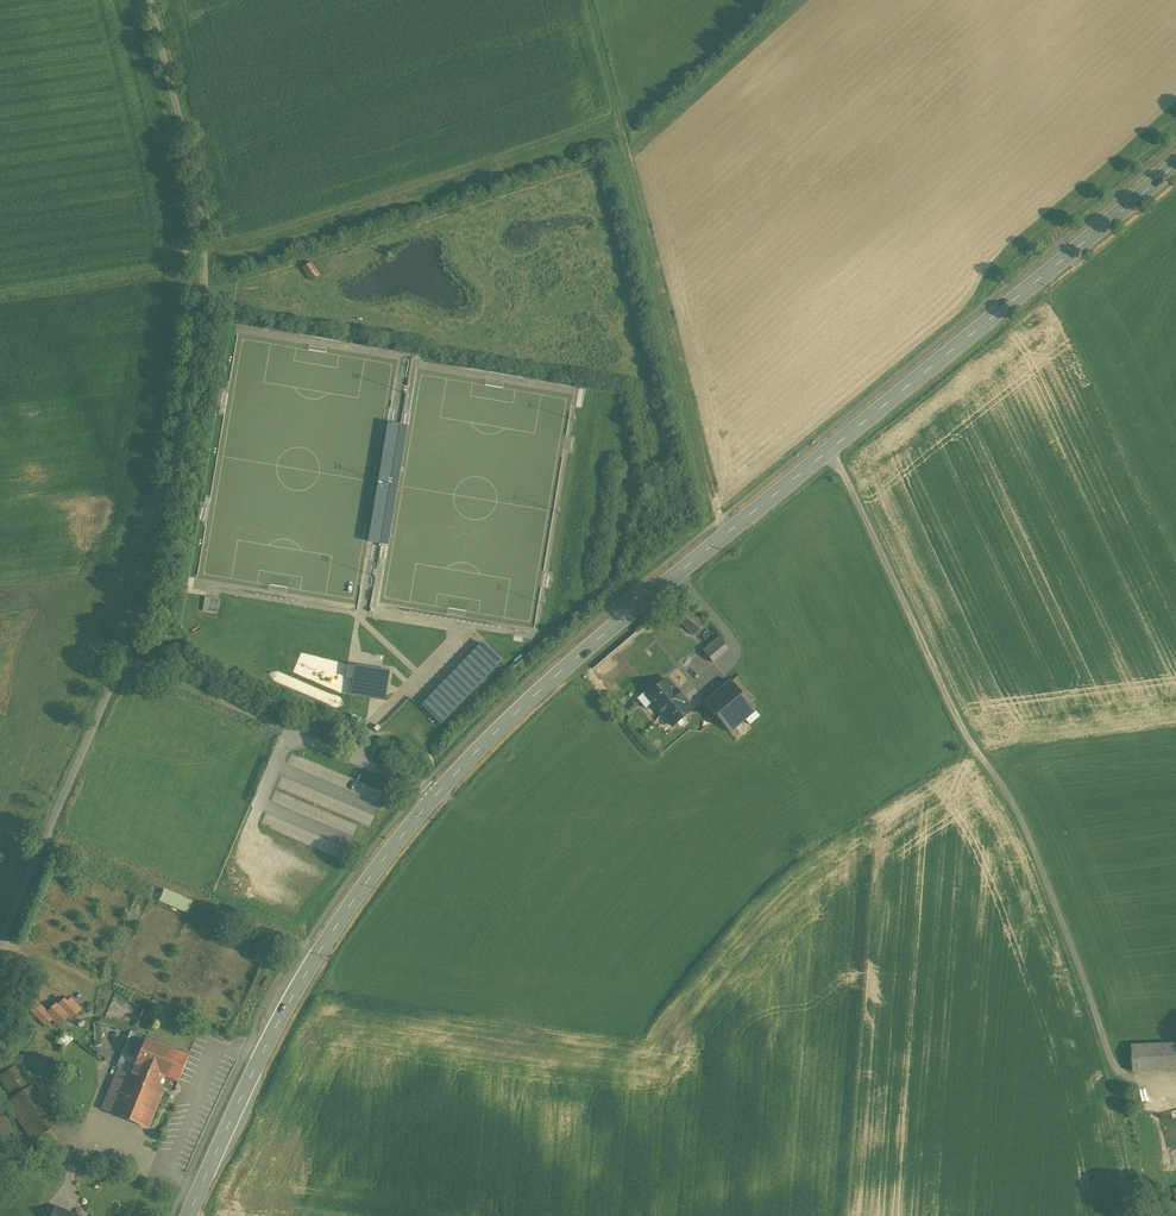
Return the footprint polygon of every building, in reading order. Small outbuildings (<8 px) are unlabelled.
[(311,264),(303,270),(310,280),(318,274),(311,264)] [(219,599),(205,596),(202,610),(216,613),(219,599)] [(705,624),(688,611),(679,623),(695,636),(705,624)] [(729,649),(718,637),(702,651),(713,663),(729,649)] [(482,642),(421,705),(441,723),(501,661),(482,642)] [(360,663),(355,693),(389,698),(394,668),(360,663)] [(666,679),(646,696),(672,726),(692,709),(682,698),(679,700),(673,694),(676,691),(666,679)] [(756,710),(730,681),(706,703),(732,732),(756,710)] [(159,900),(162,894),(160,890),(156,888),(152,890),(149,898),(158,902),(159,900)] [(66,1003),(61,1009),(68,1016),(71,1019),(80,1010),(70,1000),(66,1003)] [(68,1016),(61,1009),(66,1003),(64,1001),(59,1005),(57,1003),(48,1012),(38,1002),(30,1010),(46,1026),(53,1019),(59,1025),(68,1016)] [(97,1020),(96,1042),(104,1043),(105,1020),(97,1020)] [(67,1033),(58,1042),(64,1048),(73,1039),(67,1033)] [(188,1057),(130,1033),(122,1054),(137,1060),(135,1066),(132,1064),(129,1072),(119,1068),(105,1101),(106,1101),(119,1106),(115,1114),(147,1127),(164,1088),(174,1092),(188,1057)] [(1131,1045),(1132,1071),(1175,1069),(1175,1044),(1131,1045)] [(14,1066),(0,1076),(0,1078),(13,1098),(7,1102),(33,1141),(49,1131),(58,1125),(32,1086),(28,1088),(14,1066)] [(115,1114),(119,1106),(106,1101),(102,1109),(115,1114)] [(1152,1111),(1168,1172),(1175,1170),(1175,1105),(1152,1111)] [(0,1117),(0,1131),(2,1137),(13,1132),(6,1115),(0,1117)] [(72,1213),(56,1206),(52,1215),(71,1215),(72,1213)]
